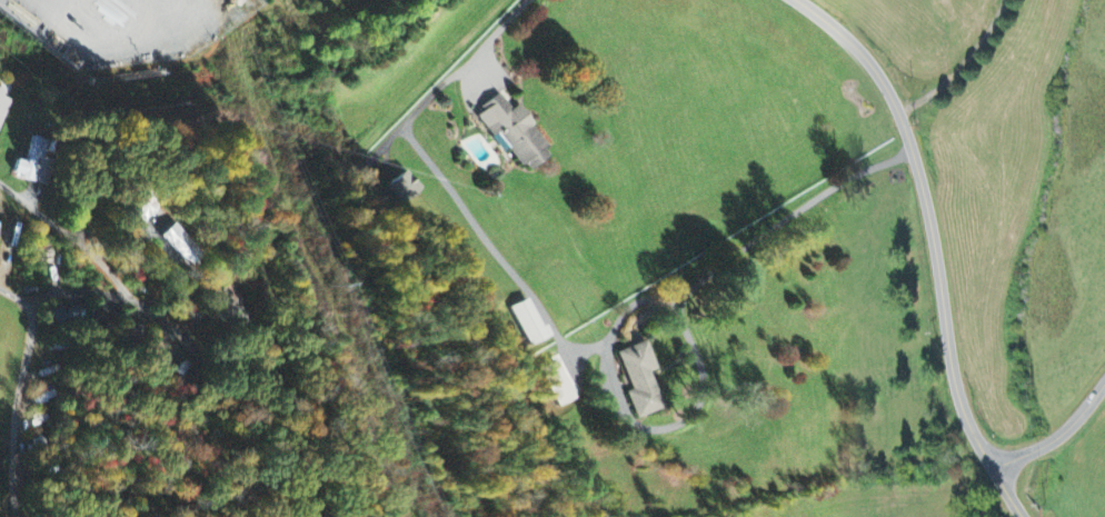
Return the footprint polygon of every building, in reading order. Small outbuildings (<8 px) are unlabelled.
[(5,99),(7,93),(0,90),(0,134),(0,135),(13,102),(5,99)] [(554,157),(519,108),(514,112),(503,97),(480,113),(526,177),(554,157)] [(26,164),(17,161),(13,178),(43,186),(54,144),(33,139),(26,164)] [(147,218),(153,221),(160,201),(146,196),(137,219),(129,216),(124,229),(140,235),(147,218)] [(160,240),(191,270),(205,255),(173,225),(160,240)] [(513,309),(531,348),(549,340),(531,300),(513,309)] [(665,411),(651,374),(658,372),(647,343),(617,355),(630,391),(627,393),(637,421),(665,411)] [(560,410),(577,401),(558,362),(541,370),(560,410)]
